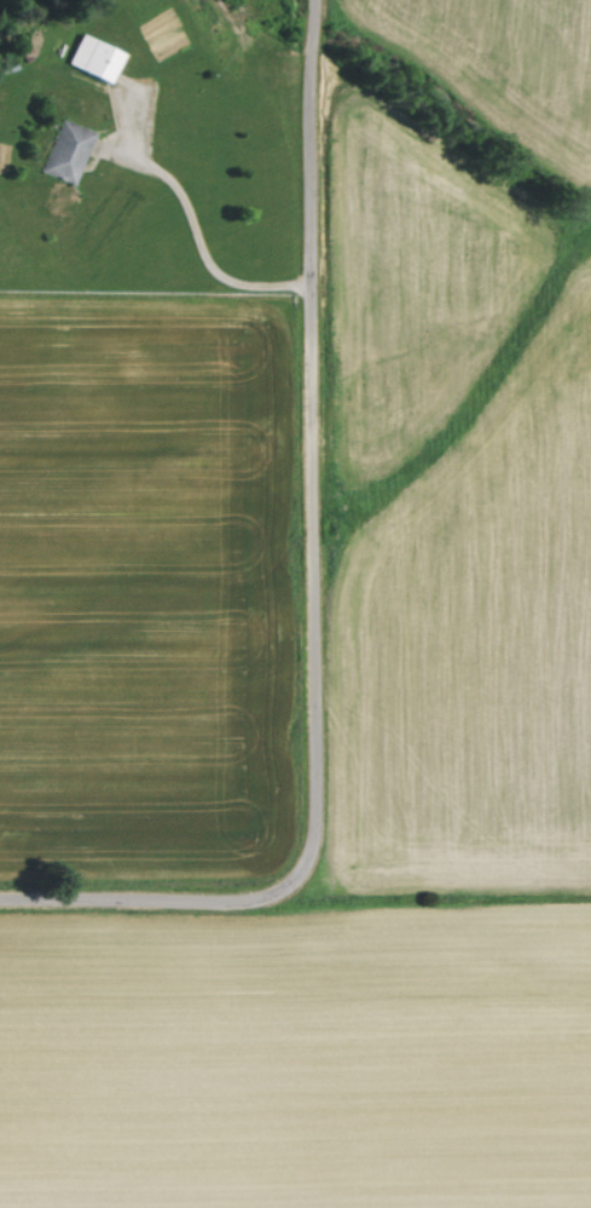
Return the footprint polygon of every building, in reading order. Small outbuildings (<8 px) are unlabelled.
[(124,55),(83,36),(68,65),(110,85),(124,55)] [(43,172),(76,186),(98,133),(64,119),(43,172)]
